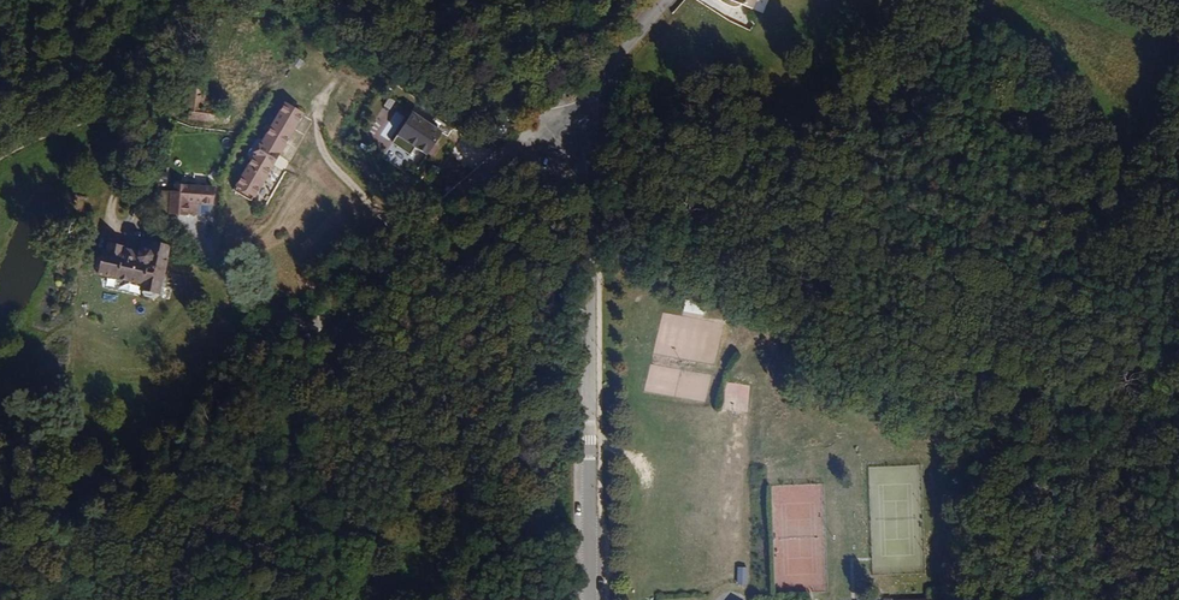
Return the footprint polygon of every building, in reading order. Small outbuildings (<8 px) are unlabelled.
[(763,12),(767,0),(731,0),(763,12)] [(260,147),(277,157),(302,114),(285,105),(260,147)] [(395,110),(382,135),(392,140),(405,115),(395,110)] [(397,136),(426,155),(441,132),(411,113),(397,136)] [(254,157),(271,167),(277,157),(260,147),(254,157)] [(251,201),(271,167),(254,157),(234,192),(251,201)] [(188,202),(213,205),(214,188),(173,185),(171,214),(187,215),(188,202)] [(151,243),(148,253),(147,261),(107,253),(103,252),(102,257),(98,256),(96,258),(95,265),(97,268),(99,269),(98,275),(141,284),(140,289),(144,290),(143,294),(145,297),(152,298),(155,296),(156,292),(159,293),(169,247),(151,243)] [(147,261),(148,253),(108,245),(107,253),(147,261)] [(188,276),(170,272),(165,287),(185,291),(188,276)] [(736,567),(737,584),(748,584),(748,566),(736,567)]
